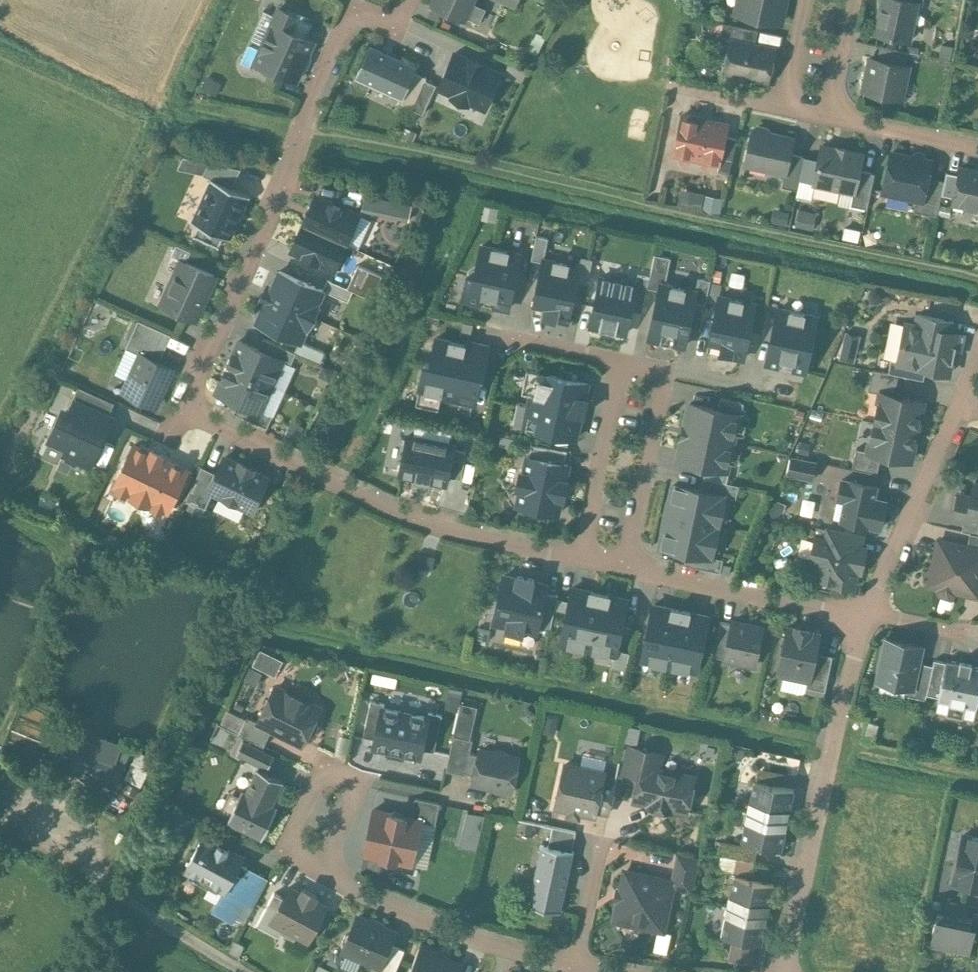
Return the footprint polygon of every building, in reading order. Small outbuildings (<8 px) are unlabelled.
[(433,7),(463,21),(473,0),(436,0),(433,7)] [(737,14),(780,24),(785,0),(740,0),(737,14)] [(876,34),(892,37),(891,39),(894,39),(894,37),(909,41),(917,6),(917,4),(900,0),(883,0),(876,34)] [(313,25),(280,10),(273,24),(306,39),(313,25)] [(306,39),(273,24),(255,64),(295,83),(313,42),(306,39)] [(758,31),(723,24),(719,41),(731,43),(731,42),(755,47),(758,31)] [(755,47),(731,42),(731,43),(725,73),(728,74),(729,76),(738,78),(740,76),(768,82),(774,51),(755,47)] [(404,104),(414,81),(418,71),(371,50),(357,83),(404,104)] [(507,78),(455,55),(438,92),(490,115),(507,78)] [(908,67),(871,59),(864,92),(901,100),(908,67)] [(413,114),(425,86),(414,81),(404,104),(401,109),(413,114)] [(426,120),(438,92),(425,86),(413,114),(426,120)] [(728,126),(682,116),(674,155),(720,164),(725,137),(728,126)] [(767,131),(757,129),(752,132),(745,164),(785,173),(786,173),(790,155),(794,141),(770,136),(767,131)] [(737,139),(725,137),(720,164),(718,172),(730,174),(737,139)] [(837,150),(821,147),(814,184),(854,193),(855,193),(860,171),(863,156),(851,153),(851,152),(838,149),(837,150)] [(931,162),(892,154),(883,193),(916,200),(923,201),(928,178),(931,162)] [(805,158),(790,155),(786,173),(785,173),(782,187),(797,191),(805,158)] [(241,170),(208,163),(208,164),(208,165),(203,175),(202,176),(211,180),(211,179),(232,189),(240,172),(241,170)] [(960,168),(954,199),(953,204),(977,209),(977,172),(960,168)] [(875,175),(860,171),(855,193),(854,193),(851,206),(867,210),(875,175)] [(959,176),(947,173),(945,182),(942,196),(954,199),(959,176)] [(945,182),(928,178),(923,201),(916,200),(914,212),(937,217),(942,196),(945,182)] [(232,189),(211,179),(211,180),(210,181),(192,222),(192,221),(191,223),(198,226),(193,237),(219,248),(223,238),(230,241),(231,239),(249,199),(250,197),(232,189)] [(365,197),(362,211),(386,217),(389,202),(365,197)] [(342,210),(316,198),(303,226),(344,244),(349,231),(352,232),(359,215),(343,208),(342,210)] [(412,207),(389,202),(386,217),(408,222),(412,207)] [(794,225),(814,229),(817,213),(797,209),(794,225)] [(344,244),(303,226),(292,251),(332,269),(344,244)] [(509,310),(520,255),(480,247),(479,265),(467,272),(461,301),(509,310)] [(533,311),(551,315),(561,267),(543,263),(533,311)] [(219,281),(180,264),(159,312),(198,328),(219,281)] [(382,277),(358,266),(347,289),(353,292),(371,300),(382,277)] [(578,270),(561,267),(551,315),(568,319),(578,270)] [(322,291),(279,272),(268,298),(317,320),(320,312),(319,306),(317,305),(323,292),(322,291)] [(638,276),(636,285),(636,286),(631,311),(642,314),(650,278),(638,276)] [(636,285),(601,278),(590,327),(626,335),(629,317),(628,317),(629,312),(631,312),(631,311),(636,286),(636,285)] [(347,289),(327,280),(322,291),(323,292),(348,303),(353,292),(347,289)] [(708,303),(715,305),(722,285),(714,283),(708,303)] [(649,340),(667,343),(679,288),(662,285),(649,340)] [(697,292),(679,288),(667,343),(685,347),(697,292)] [(317,320),(268,298),(256,323),(299,343),(300,343),(306,330),(308,331),(314,327),(317,320)] [(709,349),(727,353),(737,304),(719,300),(709,349)] [(754,308),(737,304),(727,353),(744,356),(754,308)] [(767,362),(788,367),(799,315),(778,311),(767,362)] [(819,319),(799,315),(788,367),(808,371),(819,319)] [(954,322),(918,315),(916,327),(905,324),(897,362),(897,363),(926,370),(949,375),(955,349),(960,350),(964,337),(952,334),(954,322)] [(171,336),(138,321),(126,349),(141,356),(141,355),(159,363),(171,336)] [(839,359),(855,363),(862,336),(846,332),(839,359)] [(295,353),(263,339),(258,350),(283,361),(283,362),(291,366),(296,354),(295,353)] [(488,347),(472,343),(471,347),(437,339),(431,364),(425,363),(416,406),(438,410),(441,398),(474,406),(480,376),(482,376),(488,347)] [(258,350),(239,342),(228,367),(271,387),(283,362),(283,361),(258,350)] [(300,343),(299,343),(295,353),(296,354),(320,365),(325,354),(300,343)] [(159,363),(141,355),(141,356),(124,393),(155,407),(172,369),(159,363)] [(926,370),(897,363),(897,362),(891,361),(889,374),(899,376),(924,381),(926,370)] [(271,387),(228,367),(216,393),(239,403),(260,412),(271,387)] [(889,374),(873,371),(869,392),(880,395),(881,394),(894,397),(899,376),(889,374)] [(588,385),(527,372),(522,394),(530,396),(524,429),(576,440),(581,416),(583,416),(587,400),(585,400),(588,385)] [(894,397),(881,394),(880,395),(875,423),(917,432),(923,403),(894,397)] [(722,398),(719,411),(740,415),(742,402),(722,398)] [(75,402),(69,416),(65,414),(61,416),(49,442),(66,450),(70,459),(90,468),(101,443),(98,441),(108,417),(75,402)] [(260,412),(239,403),(234,414),(267,429),(272,417),(260,412)] [(719,411),(690,405),(684,433),(734,443),(740,415),(719,411)] [(917,432),(875,423),(868,452),(868,453),(882,456),(910,462),(917,432)] [(727,473),(734,443),(684,433),(678,462),(706,468),(727,473)] [(459,445),(409,435),(399,482),(449,493),(451,483),(459,445)] [(471,448),(459,445),(451,483),(463,485),(471,448)] [(163,457),(151,452),(150,454),(134,446),(128,460),(126,460),(120,473),(121,473),(115,487),(118,489),(117,491),(126,495),(127,493),(132,495),(132,496),(133,500),(144,505),(148,504),(149,503),(154,506),(153,508),(161,512),(162,510),(167,512),(171,503),(177,506),(192,474),(162,460),(163,457)] [(567,454),(532,447),(529,458),(564,466),(567,454)] [(882,456),(868,453),(868,452),(857,450),(852,470),(878,475),(882,456)] [(529,458),(527,458),(524,474),(521,474),(517,489),(521,490),(517,506),(528,509),(528,511),(547,515),(547,513),(558,515),(561,499),(563,500),(567,483),(565,482),(568,467),(564,466),(529,458)] [(240,466),(224,459),(216,475),(209,491),(213,493),(251,511),(254,507),(259,505),(262,500),(260,494),(267,479),(251,472),(253,470),(241,464),(240,466)] [(816,464),(792,459),(788,475),(813,480),(816,464)] [(216,475),(202,468),(186,500),(205,509),(213,493),(209,491),(216,475)] [(727,473),(706,468),(704,479),(725,483),(727,473)] [(725,483),(704,479),(701,491),(725,496),(724,497),(736,500),(739,486),(725,483)] [(877,488),(842,481),(838,500),(834,520),(841,521),(880,529),(886,502),(874,500),(877,488)] [(975,484),(972,498),(959,495),(954,519),(965,521),(977,524),(977,485),(975,484)] [(701,491),(674,486),(670,504),(669,504),(666,517),(718,527),(724,497),(725,496),(701,491)] [(718,527),(666,517),(663,529),(665,530),(661,548),(688,554),(711,559),(712,558),(718,527)] [(965,521),(962,533),(970,534),(977,536),(977,524),(965,521)] [(863,538),(828,531),(825,543),(860,550),(863,538)] [(970,534),(968,548),(977,550),(977,536),(970,534)] [(825,543),(815,541),(811,561),(816,562),(813,576),(832,580),(831,585),(852,589),(858,562),(863,563),(866,551),(860,550),(825,543)] [(939,541),(929,587),(939,589),(938,592),(940,596),(949,597),(953,595),(954,592),(967,595),(968,589),(977,591),(977,550),(968,548),(939,541)] [(711,559),(688,554),(685,566),(720,573),(723,560),(712,558),(711,559)] [(550,587),(502,577),(491,629),(539,639),(547,601),(550,587)] [(588,650),(601,595),(573,589),(561,644),(588,650)] [(616,656),(629,601),(601,595),(588,650),(616,656)] [(558,603),(547,601),(539,639),(551,641),(558,603)] [(653,606),(639,661),(701,677),(715,621),(653,606)] [(732,625),(720,622),(712,658),(724,660),(732,625)] [(763,629),(732,623),(732,625),(724,660),(755,667),(763,629)] [(796,630),(788,629),(779,671),(782,676),(808,682),(809,682),(815,654),(819,635),(811,633),(812,631),(796,628),(796,630)] [(923,647),(886,639),(877,682),(908,689),(914,690),(920,664),(923,647)] [(261,649),(253,664),(276,676),(284,660),(261,649)] [(833,657),(815,654),(809,682),(808,682),(806,689),(825,693),(833,657)] [(946,663),(934,661),(933,667),(927,696),(939,698),(946,663)] [(946,661),(946,663),(939,698),(938,702),(950,705),(949,708),(964,712),(965,708),(977,711),(977,705),(977,668),(972,667),(973,664),(961,661),(960,664),(946,661)] [(933,667),(920,664),(914,690),(908,689),(906,697),(926,701),(927,696),(933,667)] [(288,696),(274,690),(258,723),(257,724),(272,731),(302,746),(305,740),(311,738),(315,734),(318,728),(318,723),(317,717),(317,715),(304,708),(307,702),(289,694),(288,696)] [(385,704),(371,701),(363,737),(375,739),(373,747),(421,757),(422,750),(429,718),(428,717),(384,708),(385,704)] [(442,716),(429,713),(428,717),(429,718),(422,750),(434,752),(442,716)] [(258,723),(247,718),(239,735),(264,747),(272,731),(257,724),(258,723)] [(120,747),(82,733),(68,769),(107,783),(120,747)] [(473,741),(454,736),(446,771),(465,776),(466,774),(470,754),(473,741)] [(274,757),(243,742),(237,755),(268,770),(274,757)] [(645,751),(629,748),(624,773),(639,776),(645,751)] [(694,779),(659,771),(662,755),(645,751),(639,776),(634,800),(652,804),(651,808),(668,811),(669,808),(687,812),(694,779)] [(492,754),(480,752),(479,756),(470,754),(466,774),(474,776),(473,782),(495,787),(498,791),(507,793),(511,791),(512,791),(519,760),(506,757),(504,753),(497,752),(492,754)] [(605,775),(564,766),(555,808),(569,811),(568,817),(579,819),(580,813),(596,816),(597,811),(604,780),(605,775)] [(258,770),(246,794),(242,792),(228,822),(263,838),(277,809),(271,806),(283,782),(258,770)] [(782,775),(763,771),(761,781),(780,785),(782,775)] [(604,780),(597,811),(609,814),(616,783),(604,780)] [(795,791),(755,782),(748,813),(788,821),(795,791)] [(440,804),(415,799),(411,818),(421,821),(421,822),(435,825),(440,804)] [(411,818),(374,810),(365,854),(412,864),(421,822),(421,821),(411,818)] [(461,847),(479,850),(484,814),(466,811),(461,847)] [(788,821),(748,813),(742,843),(782,851),(788,821)] [(576,833),(553,828),(549,847),(572,852),(576,833)] [(964,835),(954,881),(977,886),(977,838),(964,835)] [(243,859),(203,837),(186,871),(201,879),(203,875),(212,880),(210,884),(225,892),(226,891),(240,864),(243,859)] [(756,851),(721,843),(718,856),(753,863),(756,851)] [(549,847),(541,846),(540,847),(542,848),(530,905),(528,905),(528,906),(561,913),(561,912),(559,911),(572,854),(574,854),(574,853),(549,847)] [(700,859),(677,854),(671,882),(673,883),(671,889),(693,894),(700,859)] [(753,864),(738,860),(735,872),(751,875),(753,864)] [(247,867),(240,864),(226,891),(243,900),(254,906),(268,879),(247,868),(247,867)] [(671,882),(626,873),(616,917),(620,918),(623,922),(642,926),(646,924),(663,927),(671,889),(673,883),(671,882)] [(774,885),(734,877),(728,907),(768,916),(774,885)] [(326,908),(289,888),(283,898),(271,921),(272,921),(283,927),(282,931),(285,935),(289,937),(295,937),(297,935),(309,941),(326,908)] [(243,900),(226,891),(225,892),(214,912),(232,921),(243,900)] [(271,892),(254,924),(267,931),(272,921),(271,921),(283,898),(271,892)] [(969,906),(946,901),(944,913),(966,918),(969,906)] [(768,916),(728,907),(722,937),(762,946),(768,916)] [(944,913),(938,912),(931,946),(970,955),(974,933),(970,932),(972,919),(966,918),(944,913)] [(394,934),(357,918),(350,934),(345,936),(342,942),(344,948),(343,952),(380,968),(390,945),(394,934)] [(421,944),(410,971),(459,971),(462,965),(439,955),(440,952),(421,944)] [(378,971),(395,971),(404,951),(390,945),(380,968),(378,971)]
